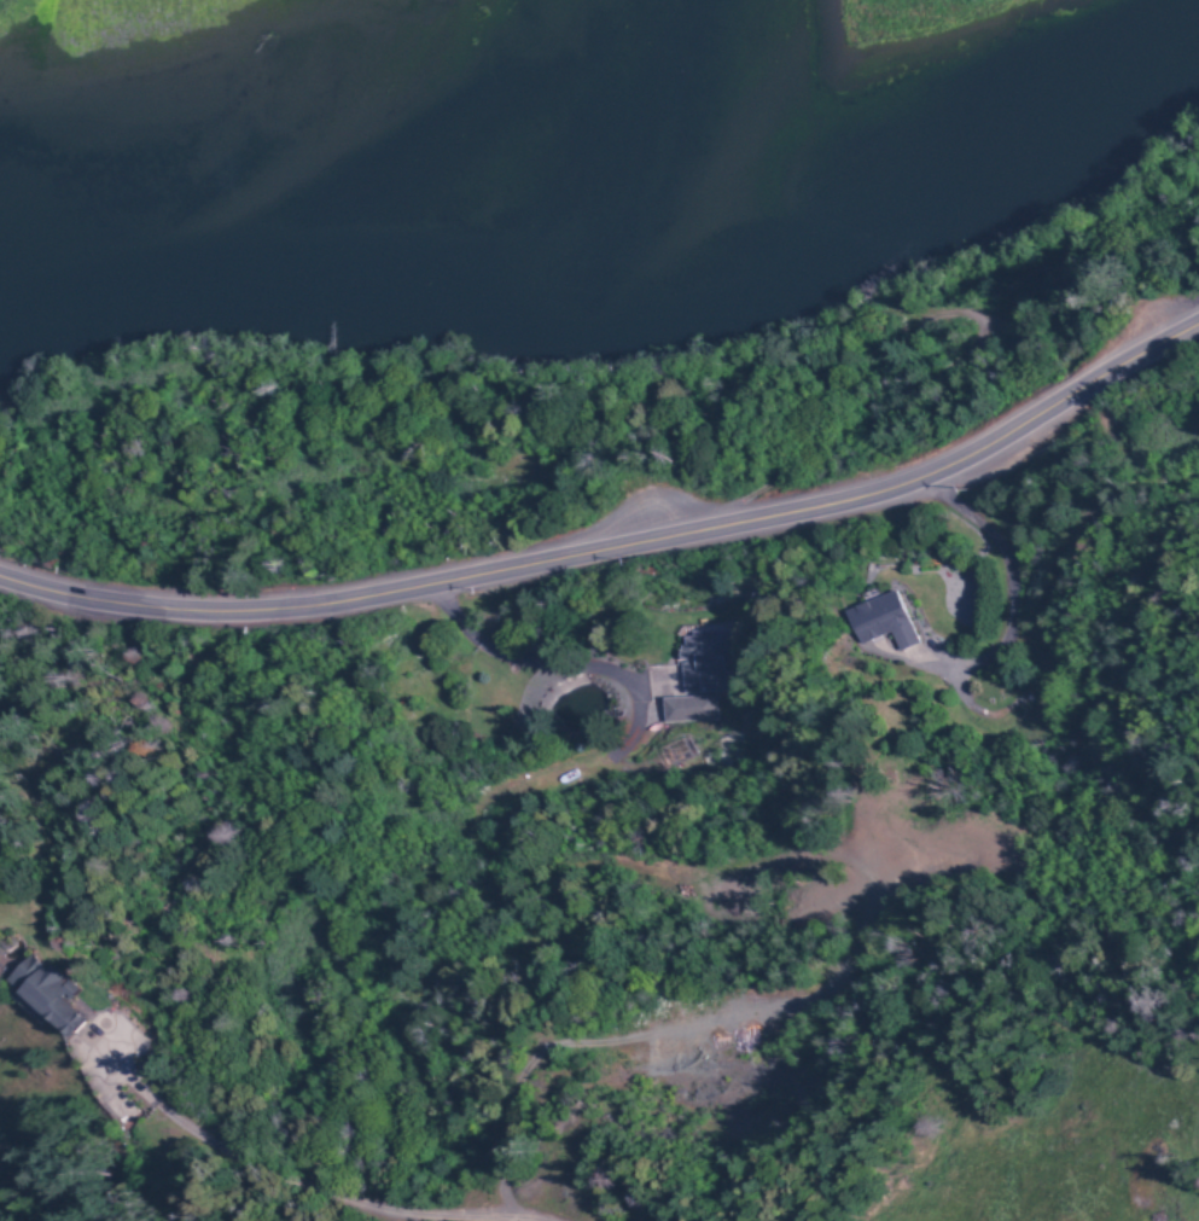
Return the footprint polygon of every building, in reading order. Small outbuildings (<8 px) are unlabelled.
[(890,632),(896,650),(917,643),(898,589),(844,609),(857,644),(890,632)] [(681,693),(732,690),(731,671),(724,671),(723,649),(730,649),(728,629),(683,632),(685,647),(678,647),(681,693)] [(714,720),(713,695),(662,696),(663,722),(714,720)] [(5,980),(69,1038),(86,1019),(67,1002),(79,989),(49,962),(45,967),(29,953),(5,980)]
